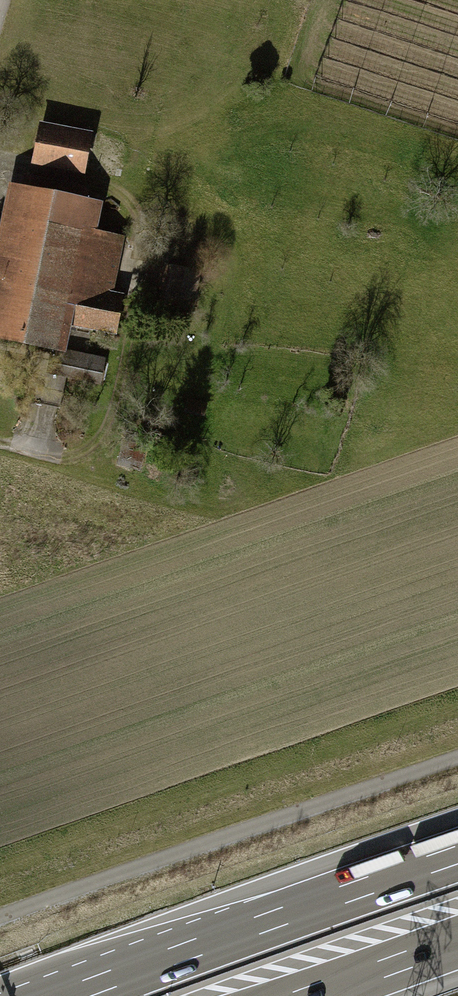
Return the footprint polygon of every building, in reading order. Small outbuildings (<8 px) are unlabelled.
[(90,134),(40,124),(33,161),(83,171),(90,134)] [(18,187),(0,276),(0,333),(60,345),(65,318),(112,327),(118,297),(108,295),(120,238),(91,232),(97,203),(18,187)] [(50,372),(98,383),(104,359),(56,348),(50,372)] [(185,411),(203,416),(206,405),(188,400),(185,411)]
